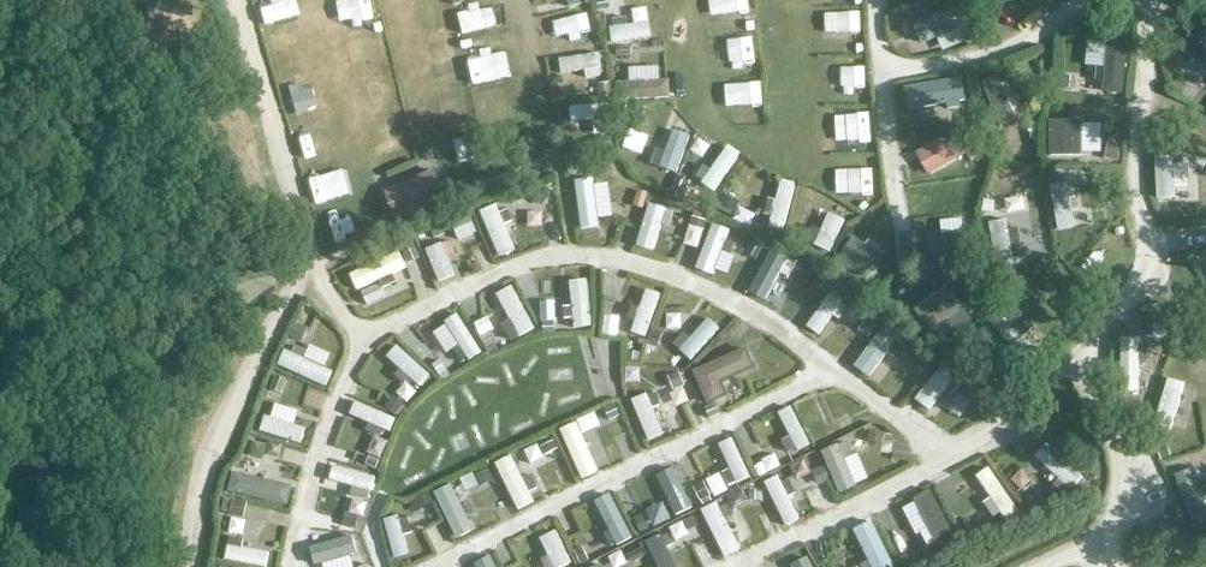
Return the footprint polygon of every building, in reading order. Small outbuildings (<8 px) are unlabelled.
[(582,1),(542,9),(547,33),(587,24),(582,1)] [(959,6),(913,26),(922,45),(967,25),(959,6)] [(607,20),(607,52),(619,52),(619,39),(647,39),(647,19),(607,20)] [(716,30),(718,59),(752,57),(751,29),(716,30)] [(1101,35),(1099,90),(1123,91),(1125,36),(1101,35)] [(554,52),(555,73),(584,72),(583,50),(554,52)] [(582,97),(559,96),(558,113),(581,114),(582,97)] [(1080,121),(1050,121),(1050,156),(1081,156),(1080,121)] [(666,124),(659,144),(651,141),(644,161),(673,172),(688,132),(666,124)] [(700,173),(716,184),(737,152),(721,142),(700,173)] [(1152,195),(1172,195),(1173,155),(1153,155),(1152,195)] [(434,169),(383,191),(394,218),(445,196),(434,169)] [(841,171),(841,188),(867,189),(867,172),(841,171)] [(594,225),(595,173),(574,173),(573,225),(594,225)] [(475,203),(493,253),(510,247),(493,197),(475,203)] [(641,197),(630,242),(650,247),(662,202),(641,197)] [(815,228),(834,234),(842,214),(822,207),(815,228)] [(462,212),(441,223),(455,249),(476,238),(462,212)] [(717,227),(698,223),(691,260),(711,264),(717,227)] [(444,254),(451,251),(443,232),(419,241),(434,278),(451,271),(444,254)] [(852,237),(835,261),(862,279),(878,255),(852,237)] [(1113,278),(1137,257),(1120,239),(1097,261),(1113,278)] [(760,293),(776,259),(761,252),(745,286),(760,293)] [(369,308),(383,301),(363,259),(348,266),(369,308)] [(583,270),(565,271),(566,321),(584,320),(583,270)] [(489,285),(513,331),(530,322),(506,276),(489,285)] [(639,333),(656,287),(640,281),(623,327),(639,333)] [(817,335),(844,301),(826,287),(799,320),(817,335)] [(944,288),(913,311),(931,334),(936,341),(953,328),(964,342),(978,332),(962,311),(944,288)] [(458,353),(473,347),(455,304),(441,310),(458,353)] [(703,310),(674,340),(687,352),(715,322),(703,310)] [(313,318),(305,332),(319,339),(326,324),(313,318)] [(877,323),(849,359),(864,370),(891,334),(877,323)] [(377,350),(412,384),(426,369),(391,336),(377,350)] [(740,339),(688,361),(699,388),(751,366),(740,339)] [(318,383),(327,365),(284,345),(276,363),(318,383)] [(910,396),(926,409),(956,369),(940,356),(910,396)] [(882,361),(874,375),(888,383),(896,369),(882,361)] [(956,378),(942,393),(955,405),(968,389),(956,378)] [(1157,411),(1176,411),(1177,380),(1158,380),(1157,411)] [(640,384),(624,391),(645,437),(660,430),(640,384)] [(782,449),(803,441),(787,398),(771,404),(779,426),(775,428),(782,449)] [(814,407),(804,411),(812,436),(822,433),(814,407)] [(269,414),(262,432),(294,444),(301,427),(269,414)] [(572,470),(587,464),(569,416),(554,422),(572,470)] [(865,444),(879,440),(876,425),(861,429),(865,444)] [(729,478),(744,473),(728,429),(714,434),(729,478)] [(1027,452),(1066,487),(1079,472),(1040,438),(1027,452)] [(361,499),(371,472),(328,458),(321,478),(351,488),(348,495),(361,499)] [(820,458),(805,463),(811,482),(826,477),(820,458)] [(1000,516),(1013,508),(984,462),(970,470),(1000,516)] [(672,505),(686,499),(672,465),(658,472),(672,505)] [(1017,465),(1006,474),(1020,492),(1032,483),(1017,465)] [(759,474),(781,524),(795,517),(773,468),(759,474)] [(239,494),(286,505),(290,486),(244,475),(239,494)] [(451,532),(467,524),(447,482),(431,489),(451,532)] [(609,535),(627,525),(605,484),(587,493),(609,535)] [(717,549),(731,542),(709,496),(695,503),(717,549)] [(931,496),(914,503),(931,540),(948,533),(931,496)] [(644,522),(661,513),(652,497),(635,507),(644,522)] [(388,557),(406,552),(392,509),(375,515),(388,557)] [(862,518),(849,524),(866,559),(879,552),(862,518)] [(588,542),(601,535),(594,520),(580,527),(588,542)] [(533,529),(547,566),(566,560),(552,522),(533,529)] [(654,526),(637,534),(653,566),(673,566),(654,526)] [(309,563),(357,554),(353,535),(305,544),(309,563)] [(772,566),(788,566),(783,556),(807,547),(803,538),(766,552),(772,566)] [(220,563),(256,566),(265,566),(267,548),(222,544),(220,563)] [(788,554),(790,566),(812,566),(810,551),(788,554)] [(490,553),(476,558),(479,566),(495,566),(490,553)] [(362,556),(326,566),(365,566),(362,556)] [(579,563),(580,566),(603,566),(599,556),(579,563)]
